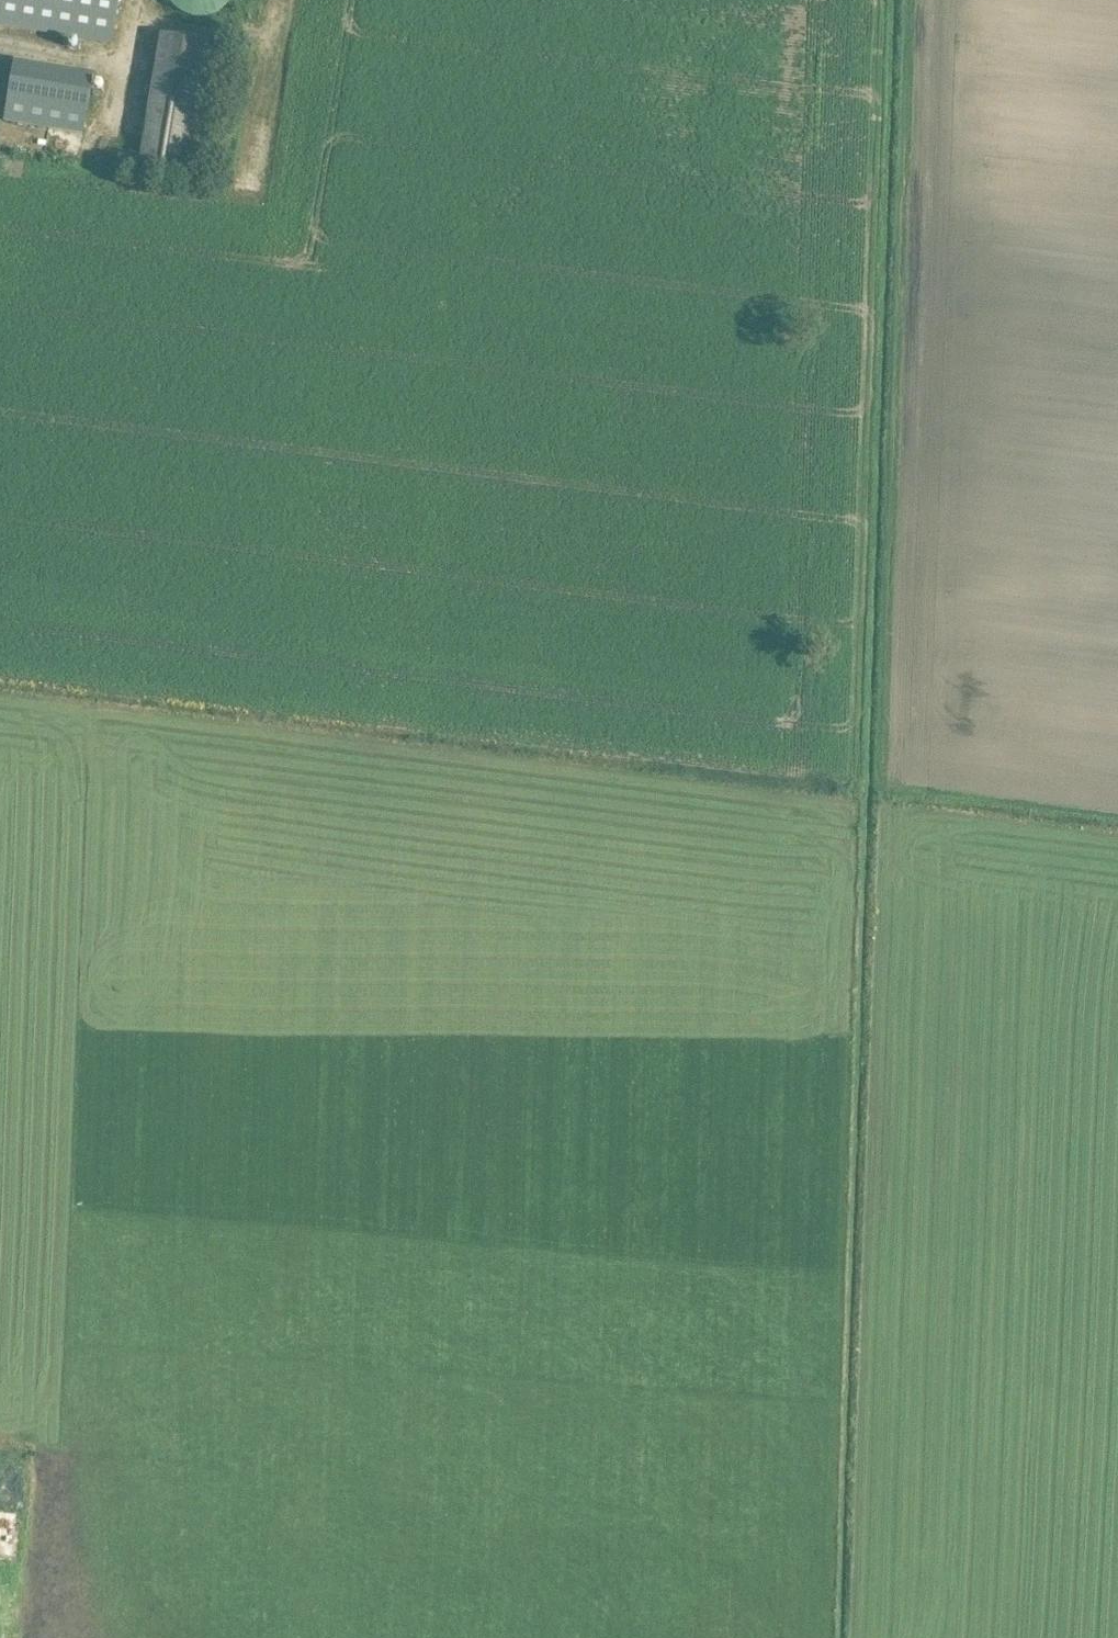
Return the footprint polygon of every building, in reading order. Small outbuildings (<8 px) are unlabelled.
[(112,44),(119,0),(0,0),(0,25),(112,44)] [(176,11),(185,16),(195,18),(207,18),(216,14),(225,9),(231,1),(232,0),(168,0),(169,2),(176,11)] [(161,34),(150,97),(213,108),(224,46),(161,34)] [(14,62),(4,120),(83,133),(93,75),(14,62)] [(213,108),(150,97),(139,163),(202,174),(213,108)]
